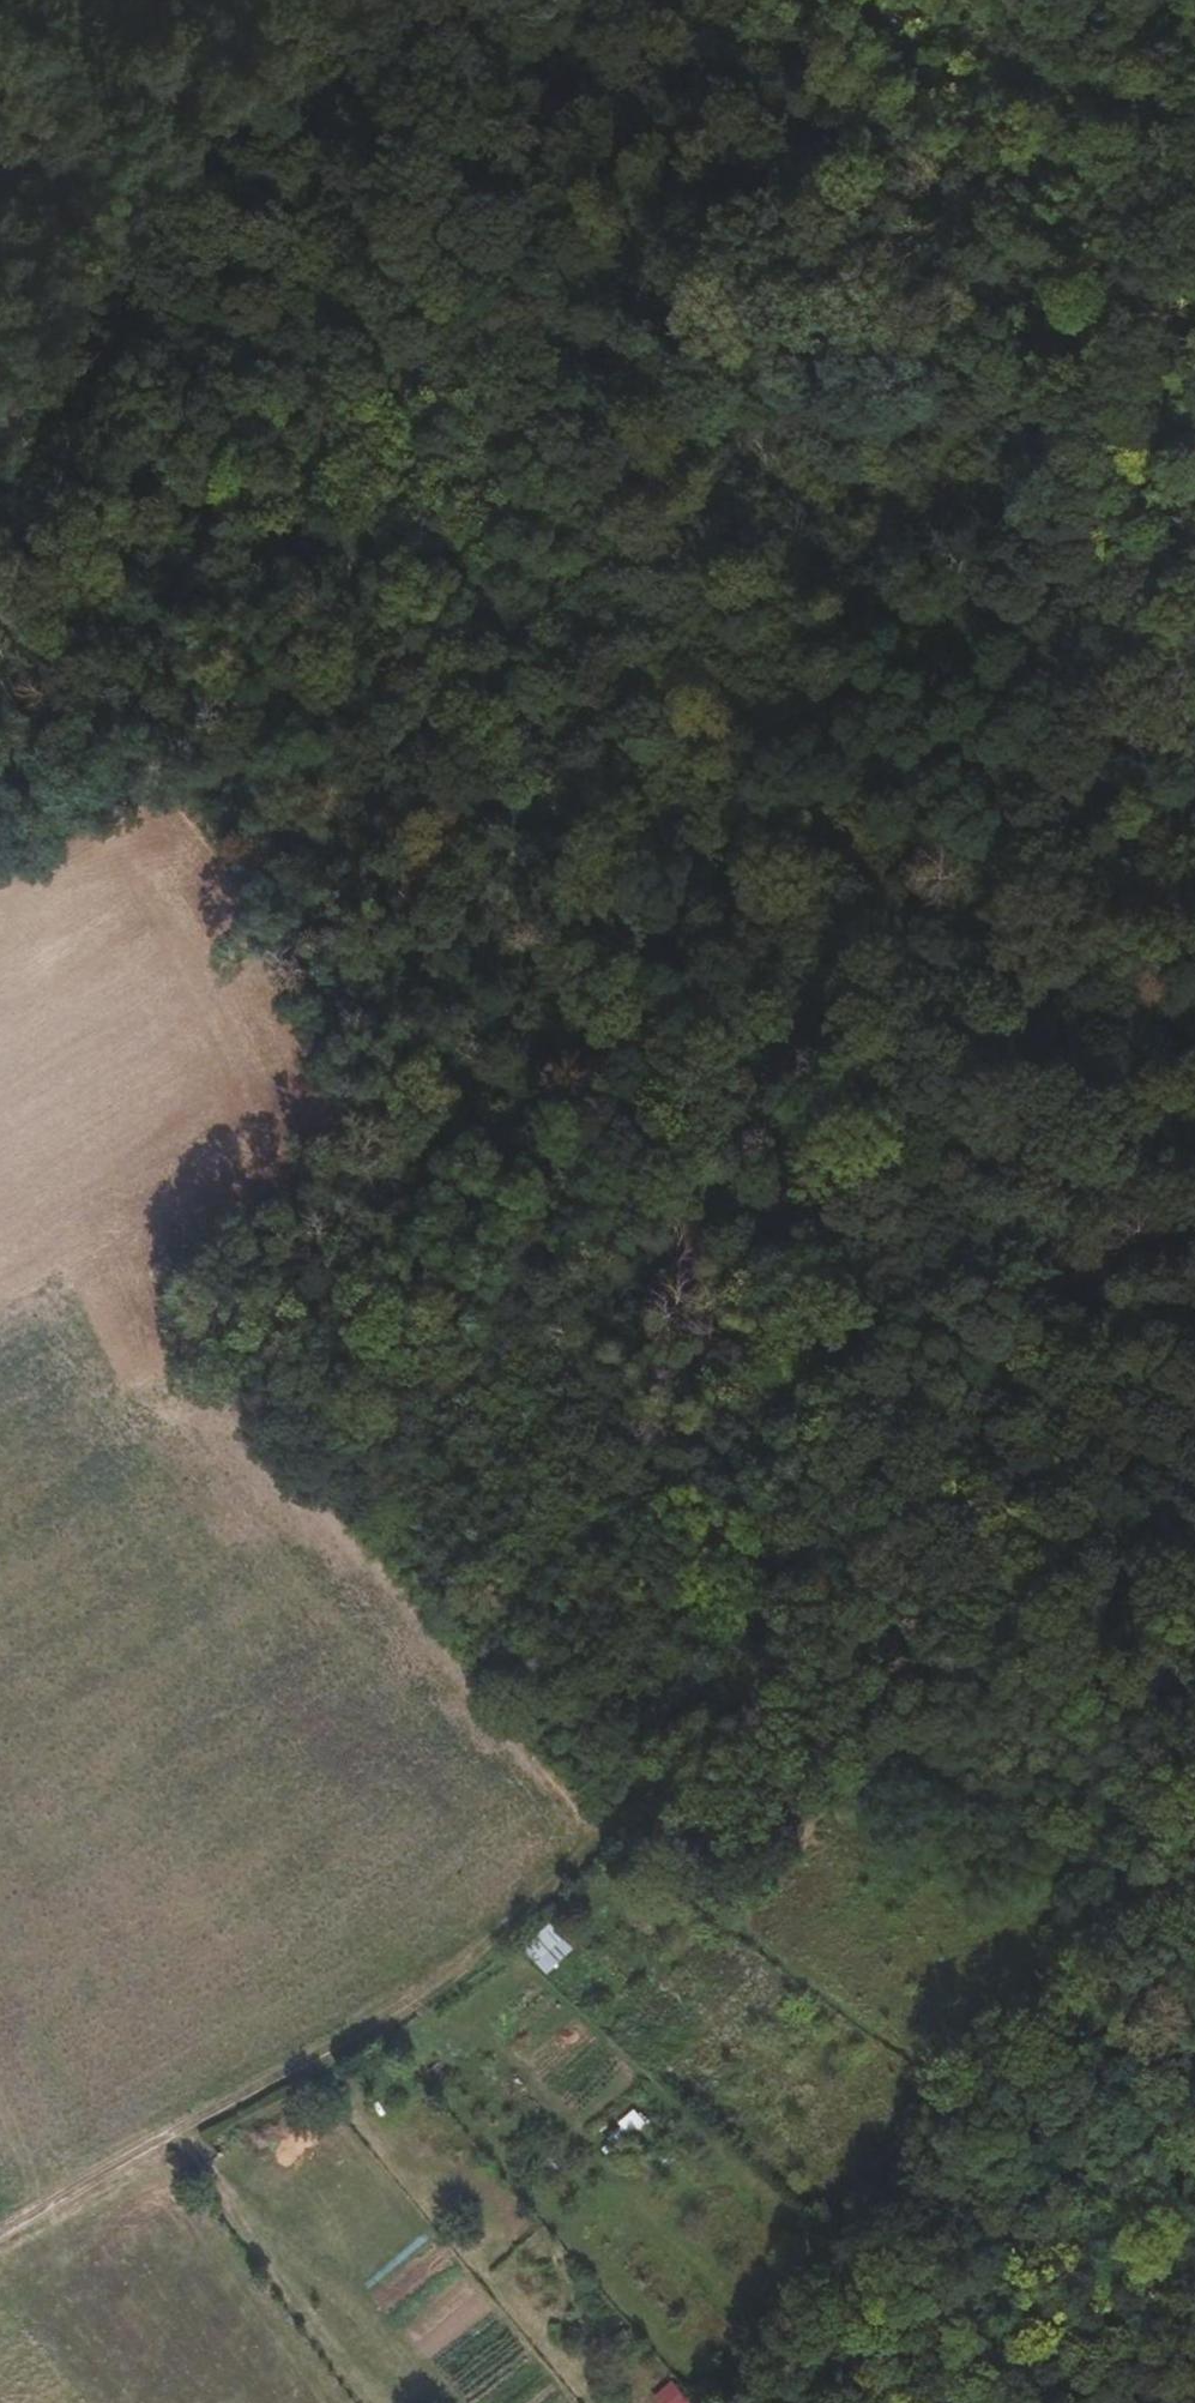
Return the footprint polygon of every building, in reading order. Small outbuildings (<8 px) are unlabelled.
[(546,1973),(574,1948),(551,1923),(524,1948),(546,1973)]
